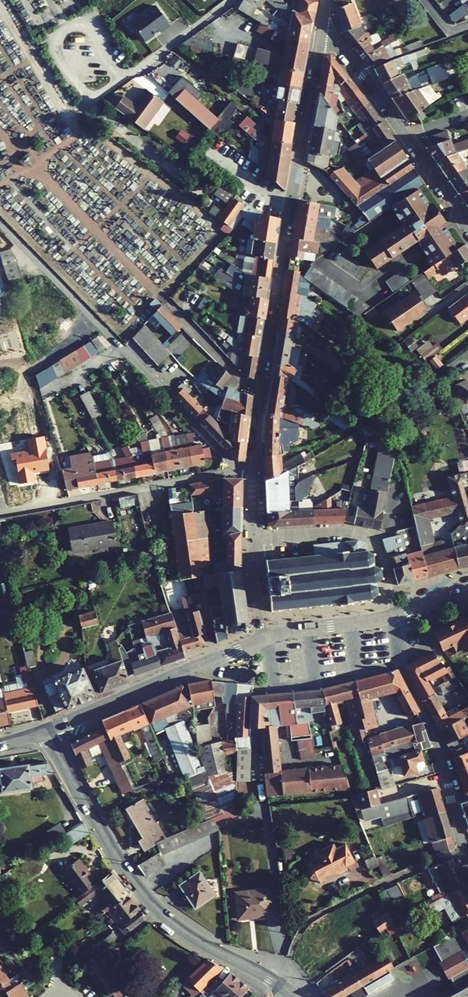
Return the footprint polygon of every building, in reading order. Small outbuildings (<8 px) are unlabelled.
[(237,9),(250,17),(257,6),(246,0),(242,0),(237,9)] [(272,15),(281,21),(288,25),(311,32),(313,23),(291,9),(280,0),(266,0),(277,9),(272,15)] [(313,23),(315,12),(299,7),(299,6),(289,0),(280,0),(291,9),(313,23)] [(299,6),(299,7),(315,12),(317,2),(312,0),(289,0),(299,6)] [(332,10),(341,33),(360,26),(351,0),(341,0),(340,0),(334,0),(332,10)] [(462,5),(448,16),(454,24),(467,13),(467,12),(462,5)] [(155,6),(131,24),(145,43),(169,25),(155,6)] [(272,21),(259,13),(257,16),(255,20),(260,23),(275,31),(286,38),(309,42),(311,32),(288,25),(287,29),(279,24),(278,26),(271,22),(272,21)] [(279,55),(237,43),(233,57),(255,62),(267,65),(303,72),(309,42),(286,38),(275,31),(260,23),(256,30),(284,46),(282,57),(279,57),(279,55)] [(364,33),(360,26),(341,33),(350,44),(364,33)] [(370,43),(371,45),(377,42),(373,34),(369,36),(367,32),(364,33),(350,44),(358,53),(370,43)] [(358,53),(368,66),(397,55),(394,50),(391,51),(388,45),(401,38),(397,32),(380,43),(382,46),(373,50),(371,45),(370,43),(358,53)] [(191,36),(181,44),(190,46),(200,49),(213,52),(211,40),(191,36)] [(405,46),(408,51),(423,46),(420,41),(405,46)] [(397,55),(407,52),(405,47),(394,50),(397,55)] [(425,49),(390,61),(374,69),(381,84),(390,80),(398,76),(394,68),(410,61),(413,71),(419,69),(415,58),(427,54),(425,49)] [(355,114),(360,122),(365,118),(359,109),(368,103),(357,89),(355,91),(357,94),(350,98),(344,86),(352,81),(347,76),(330,55),(325,56),(322,72),(333,76),(340,84),(340,86),(338,92),(344,100),(350,108),(355,114)] [(231,66),(252,71),(253,68),(255,62),(233,57),(231,66)] [(277,86),(300,90),(303,72),(267,65),(255,62),(253,68),(274,73),(275,72),(279,73),(277,86)] [(429,85),(448,78),(442,63),(426,69),(416,75),(406,80),(403,74),(398,76),(390,80),(381,84),(391,99),(429,85)] [(333,76),(322,72),(320,84),(331,87),(329,96),(337,98),(338,92),(340,86),(340,84),(333,76)] [(357,89),(352,81),(344,86),(350,98),(357,94),(355,91),(357,89)] [(253,96),(275,100),(297,104),(300,90),(277,86),(263,83),(262,90),(240,85),(237,91),(241,94),(253,96)] [(318,93),(334,114),(339,111),(335,105),(337,98),(329,96),(331,87),(320,84),(318,93)] [(419,111),(443,95),(441,92),(439,94),(438,92),(435,94),(429,85),(391,99),(406,120),(415,114),(419,111)] [(168,92),(218,138),(227,128),(179,86),(175,91),(172,88),(168,92)] [(114,109),(120,113),(124,107),(147,106),(154,113),(163,102),(146,89),(134,105),(123,96),(114,109)] [(312,125),(334,129),(336,117),(334,114),(318,93),(312,125)] [(241,94),(251,102),(253,96),(241,94)] [(272,114),(263,106),(260,109),(274,119),(294,123),(297,104),(275,100),(272,114)] [(381,122),(368,103),(359,109),(365,118),(360,122),(356,125),(364,135),(381,122)] [(120,113),(143,129),(154,113),(147,106),(124,107),(120,113)] [(238,125),(246,116),(237,108),(227,119),(238,125)] [(355,114),(350,108),(344,112),(349,119),(355,114)] [(419,111),(415,114),(420,121),(425,118),(419,111)] [(349,119),(344,112),(337,118),(342,124),(349,119)] [(291,143),(271,141),(271,140),(260,133),(251,127),(255,123),(246,116),(238,125),(256,141),(270,152),(289,156),(291,143)] [(294,123),(274,119),(271,140),(271,141),(291,143),(294,123)] [(251,127),(260,133),(265,126),(256,121),(255,123),(251,127)] [(354,141),(355,143),(367,159),(394,141),(381,122),(364,135),(354,141)] [(332,141),(334,129),(312,125),(307,154),(329,157),(333,158),(338,154),(341,142),(332,141)] [(234,131),(241,136),(243,131),(237,127),(234,131)] [(186,140),(189,136),(182,131),(179,135),(186,140)] [(446,132),(434,136),(436,143),(427,146),(425,147),(435,160),(456,153),(465,150),(467,149),(467,140),(451,146),(446,132)] [(179,135),(177,138),(184,143),(186,140),(179,135)] [(424,139),(427,146),(436,143),(434,136),(424,139)] [(257,165),(284,190),(289,156),(270,152),(256,141),(255,148),(259,151),(257,165)] [(365,163),(370,171),(354,181),(343,168),(333,172),(328,167),(327,168),(324,170),(356,206),(409,170),(408,170),(412,167),(394,141),(367,159),(355,143),(346,149),(359,167),(365,163)] [(250,149),(248,159),(257,165),(259,151),(255,148),(251,146),(250,149)] [(467,154),(465,150),(456,153),(435,160),(441,169),(467,159),(467,154)] [(306,162),(324,170),(327,168),(329,157),(307,154),(306,162)] [(441,169),(446,176),(467,168),(467,159),(441,169)] [(425,185),(412,167),(408,170),(409,170),(356,206),(365,215),(366,217),(368,220),(369,222),(390,208),(418,189),(425,185)] [(446,176),(458,194),(467,190),(467,168),(446,176)] [(218,188),(214,194),(228,204),(235,195),(220,185),(218,188)] [(430,206),(418,189),(390,208),(402,225),(364,251),(376,269),(420,239),(441,225),(445,222),(433,204),(430,206)] [(467,209),(467,190),(458,194),(467,209)] [(228,225),(230,227),(232,225),(234,227),(242,217),(254,225),(254,228),(253,232),(251,232),(248,230),(238,228),(238,229),(254,239),(276,242),(279,219),(262,215),(235,195),(228,204),(223,212),(218,218),(225,223),(228,225)] [(330,218),(331,212),(333,213),(334,207),(298,200),(296,213),(330,218)] [(208,211),(218,218),(223,212),(213,205),(208,211)] [(294,225),(328,231),(330,218),(296,213),(294,225)] [(362,226),(369,222),(368,220),(366,217),(365,215),(352,229),(355,231),(362,226)] [(220,228),(227,235),(232,229),(230,227),(228,225),(225,223),(220,228)] [(328,231),(294,225),(292,238),(327,243),(328,231)] [(425,247),(446,233),(441,225),(420,239),(425,247)] [(345,238),(355,231),(352,229),(346,226),(340,235),(345,238)] [(238,229),(237,235),(239,237),(248,238),(254,239),(238,229)] [(447,256),(457,249),(446,233),(425,247),(431,256),(428,258),(433,265),(434,265),(433,265),(447,256)] [(248,238),(245,254),(251,255),(254,239),(248,238)] [(329,247),(332,245),(327,243),(292,238),(289,258),(301,260),(301,259),(302,252),(314,253),(316,254),(317,246),(320,246),(329,247)] [(254,239),(251,255),(273,260),(276,242),(254,239)] [(464,243),(457,249),(447,256),(433,265),(434,265),(433,265),(423,272),(427,278),(438,271),(442,268),(445,273),(460,264),(467,276),(467,249),(464,243)] [(219,254),(226,257),(228,249),(221,247),(219,254)] [(10,250),(1,253),(3,260),(5,267),(7,276),(10,283),(13,292),(25,289),(22,279),(20,272),(18,263),(16,256),(10,250)] [(237,252),(236,257),(240,258),(244,259),(242,272),(245,274),(271,278),(273,260),(251,255),(245,254),(237,252)] [(314,253),(302,252),(301,259),(313,261),(314,253)] [(231,264),(229,268),(235,273),(238,269),(231,264)] [(316,269),(311,265),(303,277),(308,281),(316,269)] [(220,268),(219,268),(212,277),(223,284),(229,275),(225,272),(224,271),(220,268)] [(235,273),(229,268),(228,268),(225,272),(229,275),(244,285),(269,289),(271,278),(245,274),(242,272),(238,269),(235,273)] [(201,277),(204,272),(199,269),(195,274),(201,277)] [(322,273),(316,269),(308,281),(314,285),(322,273)] [(287,270),(283,292),(306,296),(309,282),(299,275),(299,272),(287,270)] [(409,281),(401,270),(391,277),(394,281),(387,285),(393,293),(409,281)] [(328,277),(322,273),(314,285),(320,289),(328,277)] [(244,285),(229,275),(223,284),(242,295),(267,299),(269,289),(244,285)] [(415,287),(426,279),(424,275),(412,283),(415,287)] [(333,281),(328,277),(320,289),(325,293),(333,281)] [(391,277),(385,281),(387,285),(394,281),(391,277)] [(424,299),(435,291),(426,279),(415,287),(424,299)] [(339,285),(333,281),(325,293),(331,297),(339,285)] [(344,289),(339,285),(331,297),(336,301),(344,289)] [(350,293),(344,289),(336,301),(342,305),(350,293)] [(383,312),(395,329),(407,321),(408,323),(427,310),(414,291),(383,312)] [(311,313),(316,304),(306,297),(306,296),(283,292),(279,318),(297,321),(302,322),(310,328),(312,324),(317,328),(322,319),(311,313)] [(467,317),(467,293),(467,292),(447,308),(459,324),(467,317)] [(356,297),(350,293),(342,305),(348,309),(356,297)] [(264,319),(267,299),(242,295),(238,315),(239,315),(264,319)] [(361,301),(356,297),(348,309),(353,313),(361,301)] [(154,299),(149,304),(156,311),(162,306),(154,299)] [(371,308),(361,301),(353,313),(358,316),(371,308)] [(153,315),(172,336),(181,327),(162,306),(156,311),(153,315)] [(367,319),(377,313),(373,307),(364,313),(367,319)] [(236,333),(237,333),(261,336),(264,319),(239,315),(236,333)] [(348,324),(353,318),(348,315),(344,321),(348,324)] [(73,324),(67,318),(57,328),(63,334),(73,324)] [(309,336),(313,330),(310,328),(302,322),(297,321),(279,318),(277,332),(295,335),(297,325),(303,327),(300,330),(309,336)] [(63,334),(68,340),(78,330),(73,324),(63,334)] [(144,325),(132,338),(138,344),(150,332),(144,325)] [(299,338),(300,330),(303,327),(297,325),(295,338),(299,338)] [(73,345),(84,336),(78,330),(68,340),(72,344),(73,345)] [(220,330),(217,334),(225,340),(238,350),(258,357),(261,336),(237,333),(237,339),(234,337),(232,338),(220,330)] [(150,332),(138,344),(142,349),(155,338),(150,332)] [(296,364),(300,348),(302,349),(303,342),(304,339),(299,338),(295,338),(295,335),(277,332),(270,375),(272,376),(285,377),(288,379),(312,395),(315,390),(299,380),(303,366),(296,364)] [(73,345),(77,349),(81,346),(88,342),(89,341),(84,336),(73,345)] [(91,340),(98,352),(104,349),(96,337),(91,340)] [(404,343),(411,352),(418,346),(411,337),(404,343)] [(155,338),(142,349),(147,355),(160,343),(155,338)] [(248,376),(254,380),(258,357),(238,350),(225,340),(222,344),(231,351),(238,356),(236,367),(236,368),(242,373),(248,376)] [(420,355),(432,346),(428,340),(416,349),(420,355)] [(89,357),(97,352),(88,342),(81,346),(89,357)] [(322,352),(303,342),(302,349),(319,358),(322,352)] [(147,355),(152,360),(165,348),(162,345),(160,343),(147,355)] [(425,361),(441,349),(436,343),(432,346),(420,355),(425,361)] [(68,348),(72,352),(77,349),(73,345),(72,344),(68,348)] [(81,362),(89,357),(81,346),(77,349),(73,351),(81,362)] [(165,348),(152,360),(157,365),(170,354),(165,348)] [(325,349),(322,352),(319,358),(344,374),(350,366),(325,349)] [(73,367),(81,362),(73,351),(72,352),(66,356),(73,367)] [(65,373),(73,367),(66,356),(58,360),(59,361),(65,373)] [(439,362),(435,356),(429,360),(434,366),(439,362)] [(65,373),(59,361),(51,365),(57,378),(65,373)] [(207,376),(203,372),(197,380),(223,400),(228,387),(233,390),(238,383),(217,363),(207,376)] [(44,370),(49,383),(57,378),(51,365),(44,370)] [(36,375),(41,388),(49,383),(44,370),(36,375)] [(302,410),(282,404),(285,386),(288,379),(285,377),(272,376),(266,415),(281,417),(290,420),(296,423),(313,429),(321,424),(312,420),(314,415),(302,411),(302,410)] [(467,396),(467,383),(467,380),(451,386),(457,400),(467,396)] [(223,400),(221,408),(231,411),(250,417),(252,395),(242,392),(237,392),(233,390),(228,387),(223,400)] [(182,389),(174,397),(194,418),(202,409),(182,389)] [(312,395),(317,398),(320,394),(315,390),(312,395)] [(79,396),(91,418),(100,413),(88,392),(79,396)] [(221,408),(217,419),(229,425),(231,411),(221,408)] [(202,409),(194,418),(200,424),(209,415),(208,415),(202,409)] [(234,434),(234,441),(246,443),(250,417),(231,411),(229,425),(229,433),(234,434)] [(353,424),(337,413),(330,418),(329,418),(345,429),(353,424)] [(156,414),(148,419),(152,425),(159,421),(156,414)] [(213,417),(212,418),(209,415),(200,424),(236,461),(244,461),(246,443),(234,441),(234,434),(229,433),(229,425),(217,419),(213,417)] [(296,441),(296,423),(290,420),(281,417),(266,415),(265,455),(280,454),(283,454),(282,451),(288,450),(288,441),(296,441)] [(161,439),(167,471),(179,468),(173,436),(167,437),(159,421),(152,425),(156,432),(158,434),(161,439)] [(132,457),(135,477),(155,473),(148,441),(143,433),(135,436),(138,443),(140,443),(141,448),(142,455),(132,457)] [(185,434),(191,466),(204,463),(203,458),(210,457),(208,447),(202,449),(201,444),(194,445),(192,433),(185,434)] [(158,434),(156,435),(156,439),(148,441),(155,473),(167,471),(161,439),(158,434)] [(173,436),(179,468),(191,466),(185,434),(173,436)] [(44,436),(27,439),(29,451),(10,453),(12,461),(15,461),(20,484),(35,482),(34,473),(50,470),(44,436)] [(353,524),(379,529),(394,453),(380,443),(370,491),(363,489),(359,506),(357,506),(353,524)] [(128,449),(127,446),(122,448),(127,458),(113,461),(117,480),(135,477),(132,457),(131,453),(128,449)] [(137,447),(128,449),(131,453),(132,457),(142,455),(141,448),(138,449),(137,447)] [(94,462),(98,484),(117,480),(113,461),(112,457),(109,451),(105,454),(109,459),(94,462)] [(297,466),(314,456),(311,451),(305,454),(303,451),(281,464),(280,454),(265,455),(262,456),(264,481),(265,480),(279,475),(297,466)] [(105,454),(91,456),(93,460),(94,462),(109,459),(105,454)] [(66,470),(71,489),(98,484),(94,462),(93,460),(91,456),(82,458),(82,455),(69,457),(71,469),(66,470)] [(467,470),(467,463),(467,460),(456,462),(458,472),(467,470)] [(289,511),(288,501),(290,501),(297,501),(300,500),(305,494),(310,486),(312,480),(312,475),(298,482),(297,466),(279,475),(265,480),(266,512),(289,512),(289,511)] [(71,489),(66,470),(62,471),(66,489),(71,489)] [(420,546),(433,543),(428,519),(457,512),(460,524),(467,522),(467,507),(466,500),(459,474),(447,477),(452,497),(411,507),(415,527),(420,546)] [(241,507),(242,478),(222,479),(188,483),(191,501),(192,512),(204,510),(201,492),(222,491),(222,509),(241,507)] [(339,495),(349,498),(351,491),(341,489),(339,495)] [(193,577),(202,576),(196,538),(194,525),(192,512),(191,501),(181,503),(179,490),(167,492),(172,524),(177,554),(180,579),(193,577)] [(136,494),(118,497),(120,508),(139,504),(136,494)] [(343,523),(348,502),(336,502),(335,509),(331,509),(331,523),(343,523)] [(297,525),(313,524),(312,510),(312,508),(312,506),(298,506),(298,508),(298,511),(296,511),(297,525)] [(240,521),(241,507),(222,509),(222,521),(240,521)] [(272,526),(297,525),(296,511),(298,511),(298,508),(295,508),(295,511),(290,511),(289,511),(289,512),(266,512),(267,523),(272,526)] [(313,524),(331,523),(331,509),(326,509),(312,510),(313,524)] [(210,514),(210,510),(204,510),(192,512),(194,525),(208,523),(207,514),(210,514)] [(240,532),(240,521),(222,521),(222,531),(213,532),(214,536),(225,534),(240,532)] [(112,522),(67,530),(71,552),(116,544),(112,522)] [(460,524),(450,534),(453,547),(458,568),(467,566),(467,522),(460,524)] [(211,523),(208,523),(194,525),(196,538),(207,537),(210,537),(209,527),(212,527),(211,523)] [(420,546),(415,527),(396,531),(397,535),(382,539),(384,548),(403,543),(413,580),(427,577),(420,546)] [(240,563),(240,532),(225,534),(225,545),(221,545),(221,549),(217,549),(217,563),(211,564),(207,537),(196,538),(202,576),(240,570),(240,563)] [(313,555),(305,556),(304,554),(301,555),(301,556),(294,557),(294,556),(291,556),(291,557),(284,558),(284,557),(281,557),(281,558),(274,559),(274,558),(271,558),(271,560),(267,560),(267,558),(264,559),(266,578),(265,578),(265,582),(266,581),(267,590),(266,590),(266,593),(267,593),(269,612),(271,612),(271,610),(276,610),(276,612),(279,611),(279,609),(287,609),(287,611),(289,610),(289,608),(295,608),(295,610),(298,609),(298,608),(307,607),(307,608),(310,608),(310,606),(318,605),(319,607),(322,607),(322,605),(328,604),(328,606),(331,606),(331,604),(339,603),(339,607),(342,607),(342,605),(349,604),(349,606),(352,605),(352,602),(358,602),(358,604),(362,603),(361,601),(368,601),(369,603),(372,601),(371,599),(376,595),(377,596),(379,593),(376,591),(375,583),(380,580),(382,581),(383,578),(381,577),(380,571),(382,570),(381,567),(379,567),(373,565),(373,558),(375,556),(373,553),(370,555),(366,552),(365,545),(358,540),(322,546),(323,554),(316,555),(316,553),(313,554),(313,555)] [(442,541),(433,543),(420,546),(427,577),(450,570),(446,549),(445,550),(444,542),(442,541)] [(392,568),(397,585),(413,580),(403,543),(384,548),(392,568)] [(446,549),(450,570),(458,568),(453,547),(446,549)] [(217,605),(209,607),(214,631),(217,643),(227,638),(227,634),(241,632),(248,623),(240,570),(202,576),(204,588),(205,590),(209,591),(210,590),(210,588),(210,587),(209,586),(216,584),(219,587),(222,608),(218,608),(217,605)] [(193,577),(196,590),(200,589),(204,588),(202,576),(201,576),(193,577)] [(184,580),(186,593),(194,591),(191,578),(184,580)] [(201,593),(181,598),(184,608),(169,612),(170,612),(183,652),(204,647),(207,643),(204,634),(214,631),(209,607),(205,592),(201,593)] [(157,613),(158,616),(169,612),(166,603),(159,605),(161,612),(157,613)] [(0,612),(0,625),(0,626),(16,622),(13,609),(8,610),(5,611),(0,612)] [(78,616),(82,628),(98,624),(94,611),(78,616)] [(175,662),(184,658),(183,652),(170,612),(169,612),(158,616),(141,621),(142,627),(146,638),(147,642),(148,642),(153,644),(156,650),(170,646),(175,662)] [(445,657),(450,655),(463,649),(463,651),(467,648),(467,618),(435,633),(441,647),(445,657)] [(127,625),(129,631),(142,627),(141,621),(127,625)] [(147,642),(146,638),(132,642),(134,647),(135,651),(139,654),(144,652),(146,658),(157,655),(160,666),(175,662),(170,646),(156,650),(153,644),(148,642),(147,642)] [(94,696),(128,682),(127,677),(125,671),(124,666),(118,648),(115,639),(108,642),(114,663),(84,674),(94,696)] [(126,652),(122,645),(118,648),(124,666),(125,671),(127,677),(134,673),(134,675),(160,666),(157,655),(146,658),(144,652),(139,654),(135,651),(134,647),(126,652)] [(27,665),(27,667),(36,665),(32,650),(24,652),(27,665)] [(433,653),(415,661),(421,672),(424,671),(430,681),(441,675),(445,673),(447,672),(445,670),(433,653)] [(415,661),(405,666),(419,692),(430,687),(421,672),(415,661)] [(7,712),(38,705),(27,667),(27,665),(19,667),(21,674),(24,683),(23,683),(24,689),(3,693),(7,712)] [(451,670),(449,667),(445,670),(447,672),(445,673),(441,675),(448,686),(458,680),(451,670)] [(43,685),(56,713),(94,696),(84,674),(82,669),(71,673),(70,672),(43,685)] [(385,674),(355,681),(364,718),(361,719),(364,730),(377,727),(370,698),(395,691),(408,717),(419,711),(397,669),(385,674)] [(21,674),(15,676),(17,683),(14,684),(16,686),(2,689),(3,693),(24,689),(23,683),(24,683),(21,674)] [(213,696),(211,681),(211,680),(187,684),(187,685),(192,706),(193,711),(213,707),(214,705),(213,696)] [(211,681),(213,696),(222,697),(221,695),(219,682),(211,681)] [(348,706),(357,743),(367,741),(366,739),(364,730),(361,719),(364,718),(355,681),(338,685),(341,700),(343,707),(348,706)] [(222,697),(223,702),(227,703),(235,704),(236,696),(234,696),(235,683),(227,683),(225,695),(221,695),(222,697)] [(251,685),(235,683),(234,696),(236,696),(235,704),(227,703),(226,713),(227,713),(228,727),(235,727),(235,738),(249,736),(249,729),(250,696),(251,696),(251,685)] [(325,705),(332,732),(335,731),(334,725),(341,723),(335,702),(341,700),(338,685),(321,689),(325,705)] [(176,712),(189,706),(182,686),(142,703),(151,723),(176,712)] [(434,694),(430,687),(419,692),(424,701),(434,694)] [(9,723),(7,712),(3,693),(2,689),(0,689),(0,725),(9,723)] [(325,705),(321,689),(295,692),(297,708),(294,709),(296,724),(308,722),(313,721),(311,714),(324,712),(323,705),(325,705)] [(295,692),(281,693),(284,725),(285,725),(289,725),(291,738),(291,741),(310,738),(311,738),(308,722),(296,724),(294,709),(297,708),(295,692)] [(281,726),(284,725),(281,693),(276,693),(273,694),(276,726),(281,726)] [(269,727),(266,694),(251,696),(250,696),(249,729),(249,736),(235,738),(235,740),(236,748),(236,763),(236,772),(236,782),(249,782),(250,747),(249,740),(251,740),(252,745),(255,747),(261,746),(260,728),(269,727)] [(279,757),(276,726),(273,694),(266,694),(269,727),(260,728),(261,746),(263,759),(279,757)] [(438,702),(434,694),(424,701),(433,717),(443,711),(438,702)] [(140,727),(154,760),(162,757),(140,704),(124,711),(133,730),(140,727)] [(180,720),(192,714),(189,706),(176,712),(180,720)] [(459,711),(447,717),(445,714),(443,711),(433,717),(440,729),(462,718),(467,715),(467,707),(459,711)] [(9,712),(10,723),(30,721),(29,710),(9,712)] [(110,740),(120,762),(129,757),(119,736),(133,730),(124,711),(101,721),(104,727),(109,739),(110,740)] [(165,729),(169,737),(186,730),(182,721),(180,722),(180,720),(176,712),(151,723),(156,734),(165,729)] [(465,727),(462,718),(440,729),(447,744),(467,735),(467,726),(465,727)] [(366,739),(367,741),(373,763),(387,759),(398,756),(419,749),(420,749),(419,744),(423,738),(421,731),(424,730),(422,722),(411,725),(366,739)] [(227,771),(225,764),(220,742),(211,744),(208,724),(194,726),(186,730),(169,737),(204,821),(205,821),(217,816),(235,808),(236,782),(236,772),(227,771)] [(92,732),(98,745),(99,744),(109,739),(104,727),(92,732)] [(423,738),(419,744),(420,749),(430,746),(425,730),(424,730),(421,731),(423,738)] [(70,743),(81,769),(92,764),(87,755),(85,750),(89,749),(98,745),(92,732),(70,743)] [(310,738),(297,741),(298,747),(312,745),(311,738),(310,738)] [(99,744),(122,794),(133,789),(122,766),(120,762),(110,740),(109,739),(99,744)] [(236,748),(235,740),(228,741),(220,742),(225,764),(236,763),(236,748)] [(298,747),(300,753),(314,751),(313,749),(312,745),(298,747)] [(398,756),(387,759),(390,768),(392,767),(394,773),(397,775),(403,773),(404,776),(417,772),(415,766),(415,762),(422,759),(419,751),(419,749),(398,756)] [(300,753),(301,760),(315,757),(314,751),(300,753)] [(452,758),(457,771),(467,767),(467,752),(452,758)] [(122,766),(131,761),(129,757),(120,762),(122,766)] [(263,759),(264,772),(280,771),(279,757),(263,759)] [(387,759),(373,763),(376,772),(389,768),(390,768),(387,759)] [(417,772),(422,770),(424,766),(422,759),(415,762),(415,766),(417,772)] [(47,762),(0,768),(0,781),(2,793),(32,789),(31,783),(44,781),(43,775),(54,773),(47,762)] [(348,789),(341,765),(327,766),(329,791),(348,789)] [(318,767),(320,791),(329,791),(327,766),(318,767)] [(318,767),(307,768),(310,792),(320,791),(318,767)] [(457,771),(466,794),(467,793),(467,767),(457,771)] [(299,769),(301,793),(310,792),(307,768),(299,769)] [(389,768),(376,772),(381,790),(395,786),(389,768)] [(301,793),(299,769),(290,770),(293,794),(301,793)] [(280,771),(283,795),(293,794),(290,770),(280,771)] [(267,796),(283,795),(280,771),(264,772),(267,796)] [(379,804),(361,809),(364,820),(381,815),(384,826),(412,817),(414,822),(417,821),(423,819),(443,811),(436,787),(410,796),(379,804)] [(358,799),(352,801),(355,811),(361,809),(379,804),(375,789),(357,794),(358,799)] [(457,802),(467,830),(467,829),(467,798),(457,802)] [(139,802),(156,842),(162,839),(165,838),(143,800),(139,802)] [(139,802),(126,809),(141,834),(146,831),(154,844),(156,843),(156,842),(139,802)] [(218,828),(225,825),(224,821),(239,815),(236,808),(235,808),(217,816),(218,828)] [(430,841),(431,841),(436,856),(455,848),(443,811),(423,819),(430,841)] [(205,821),(211,833),(218,830),(218,828),(217,816),(205,821)] [(417,821),(423,843),(430,841),(423,819),(417,821)] [(198,824),(204,836),(211,833),(205,821),(204,821),(198,824)] [(72,843),(89,833),(83,823),(66,834),(72,843)] [(65,834),(58,824),(49,830),(55,840),(65,834)] [(191,827),(196,839),(204,836),(198,824),(191,827)] [(184,830),(189,842),(196,839),(191,827),(184,830)] [(177,833),(182,845),(189,842),(184,830),(177,833)] [(141,834),(144,839),(139,841),(144,850),(154,844),(146,831),(141,834)] [(170,836),(175,849),(182,845),(177,833),(170,836)] [(162,839),(168,852),(175,849),(170,836),(165,838),(162,839)] [(156,843),(160,852),(161,855),(168,852),(162,839),(156,842),(156,843)] [(312,875),(316,876),(343,862),(345,867),(354,862),(344,844),(335,849),(332,844),(314,854),(318,862),(311,866),(310,871),(312,875)] [(285,849),(287,859),(294,858),(292,848),(285,849)] [(159,868),(166,864),(161,855),(160,852),(152,857),(159,868)] [(364,861),(368,870),(378,865),(375,860),(374,856),(364,861)] [(383,877),(390,874),(383,856),(375,860),(378,865),(383,877)] [(152,872),(159,868),(152,857),(145,861),(152,872)] [(96,883),(78,859),(62,871),(80,895),(96,883)] [(433,896),(435,900),(437,899),(447,894),(465,886),(452,859),(440,865),(439,864),(427,869),(428,873),(431,871),(433,876),(431,877),(439,893),(433,896)] [(138,865),(145,877),(152,872),(145,861),(138,865)] [(316,876),(320,883),(347,870),(345,867),(343,862),(316,876)] [(189,892),(198,905),(214,895),(199,872),(179,885),(186,894),(189,892)] [(74,899),(79,906),(97,892),(106,903),(99,907),(103,913),(108,910),(128,895),(110,873),(96,883),(80,895),(74,899)] [(379,893),(383,903),(384,905),(388,903),(403,896),(397,884),(379,893)] [(467,916),(467,891),(465,886),(447,894),(437,899),(442,908),(448,905),(456,920),(467,914),(467,916)] [(269,889),(235,892),(238,919),(272,915),(269,889)] [(186,894),(195,908),(198,905),(189,892),(186,894)] [(140,910),(128,895),(108,910),(120,925),(140,910)] [(384,906),(380,908),(371,915),(374,920),(372,921),(380,932),(389,925),(393,923),(392,922),(386,909),(384,906)] [(390,907),(386,909),(392,922),(402,917),(400,915),(396,917),(391,907),(390,907)] [(146,918),(140,910),(120,925),(118,927),(124,935),(146,918)] [(446,972),(457,992),(467,986),(467,928),(432,946),(443,966),(446,964),(449,970),(446,972)] [(112,932),(105,938),(110,944),(117,937),(112,932)] [(117,959),(107,947),(87,962),(97,975),(104,984),(113,977),(106,968),(117,959)] [(393,968),(386,956),(354,974),(361,986),(393,968)] [(207,959),(182,984),(192,994),(189,996),(198,996),(202,993),(200,991),(223,967),(207,959)] [(83,965),(94,978),(97,975),(87,962),(83,965)] [(20,983),(15,976),(8,980),(0,966),(0,996),(28,996),(20,983)] [(238,981),(230,973),(209,996),(224,996),(238,981)] [(387,973),(363,989),(367,995),(391,979),(387,973)] [(322,993),(326,996),(343,996),(345,996),(361,986),(354,974),(339,983),(333,986),(322,993)] [(109,995),(120,985),(113,977),(104,984),(102,986),(109,995)] [(238,981),(224,996),(239,996),(247,988),(238,981)] [(160,994),(149,983),(141,990),(145,995),(143,996),(157,996),(160,994)] [(447,996),(467,996),(467,986),(457,992),(447,996)]
